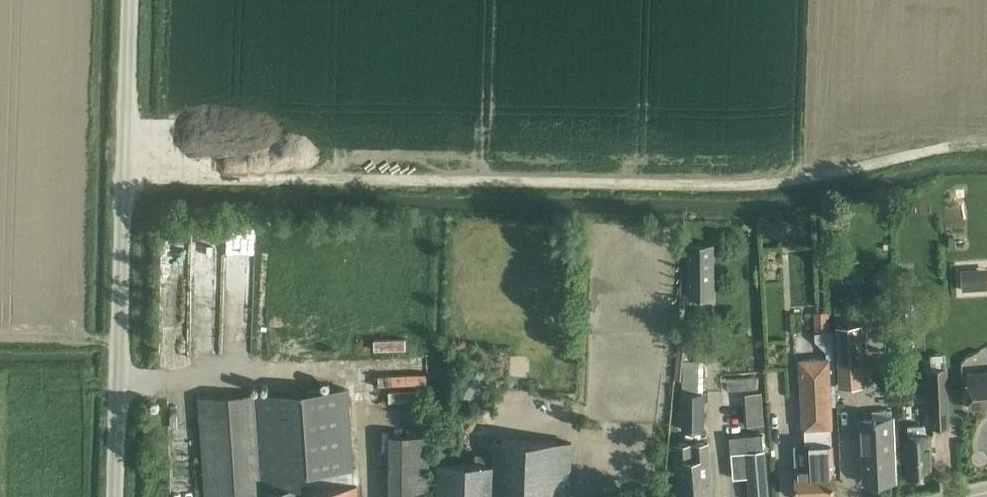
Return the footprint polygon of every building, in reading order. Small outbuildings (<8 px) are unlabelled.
[(715,243),(688,244),(688,298),(715,298),(715,243)] [(225,353),(226,245),(192,245),(191,353),(225,353)] [(986,288),(986,267),(962,268),(963,289),(986,288)] [(888,278),(878,278),(878,287),(888,287),(888,278)] [(827,357),(801,358),(804,415),(830,414),(830,405),(838,405),(835,357),(835,344),(834,331),(830,331),(829,311),(813,311),(814,321),(814,331),(816,331),(816,340),(826,340),(827,350),(827,357)] [(837,325),(840,386),(864,384),(861,324),(837,325)] [(378,339),(379,350),(412,348),(412,337),(378,339)] [(684,343),(682,366),(683,394),(684,431),(702,430),(704,430),(705,430),(705,411),(705,392),(703,392),(704,344),(702,344),(685,343),(684,343)] [(733,361),(724,361),(724,374),(733,373),(733,364),(733,361)] [(460,392),(477,399),(489,370),(472,363),(460,392)] [(949,427),(946,369),(930,369),(933,428),(949,427)] [(967,374),(969,408),(986,407),(986,373),(967,374)] [(757,376),(727,378),(728,390),(758,389),(757,376)] [(356,484),(350,485),(345,389),(260,394),(266,496),(357,496),(356,484)] [(198,398),(205,496),(266,496),(260,394),(198,398)] [(912,404),(902,405),(903,417),(912,416),(912,404)] [(795,444),(796,467),(796,478),(797,496),(823,496),(834,496),(833,476),(832,452),(831,427),(830,414),(804,415),(805,444),(795,444)] [(862,420),(863,461),(864,481),(895,480),(893,419),(862,420)] [(905,435),(907,459),(909,479),(931,477),(927,433),(923,424),(907,426),(908,435),(905,435)] [(731,452),(733,479),(747,477),(749,496),(770,496),(768,475),(766,449),(764,449),(763,433),(753,434),(755,450),(731,452)] [(390,496),(428,496),(429,435),(390,435),(390,496)] [(678,443),(679,461),(681,496),(712,496),(710,459),(709,450),(709,441),(678,443)] [(571,445),(494,442),(493,466),(439,464),(437,496),(569,496),(571,445)]
